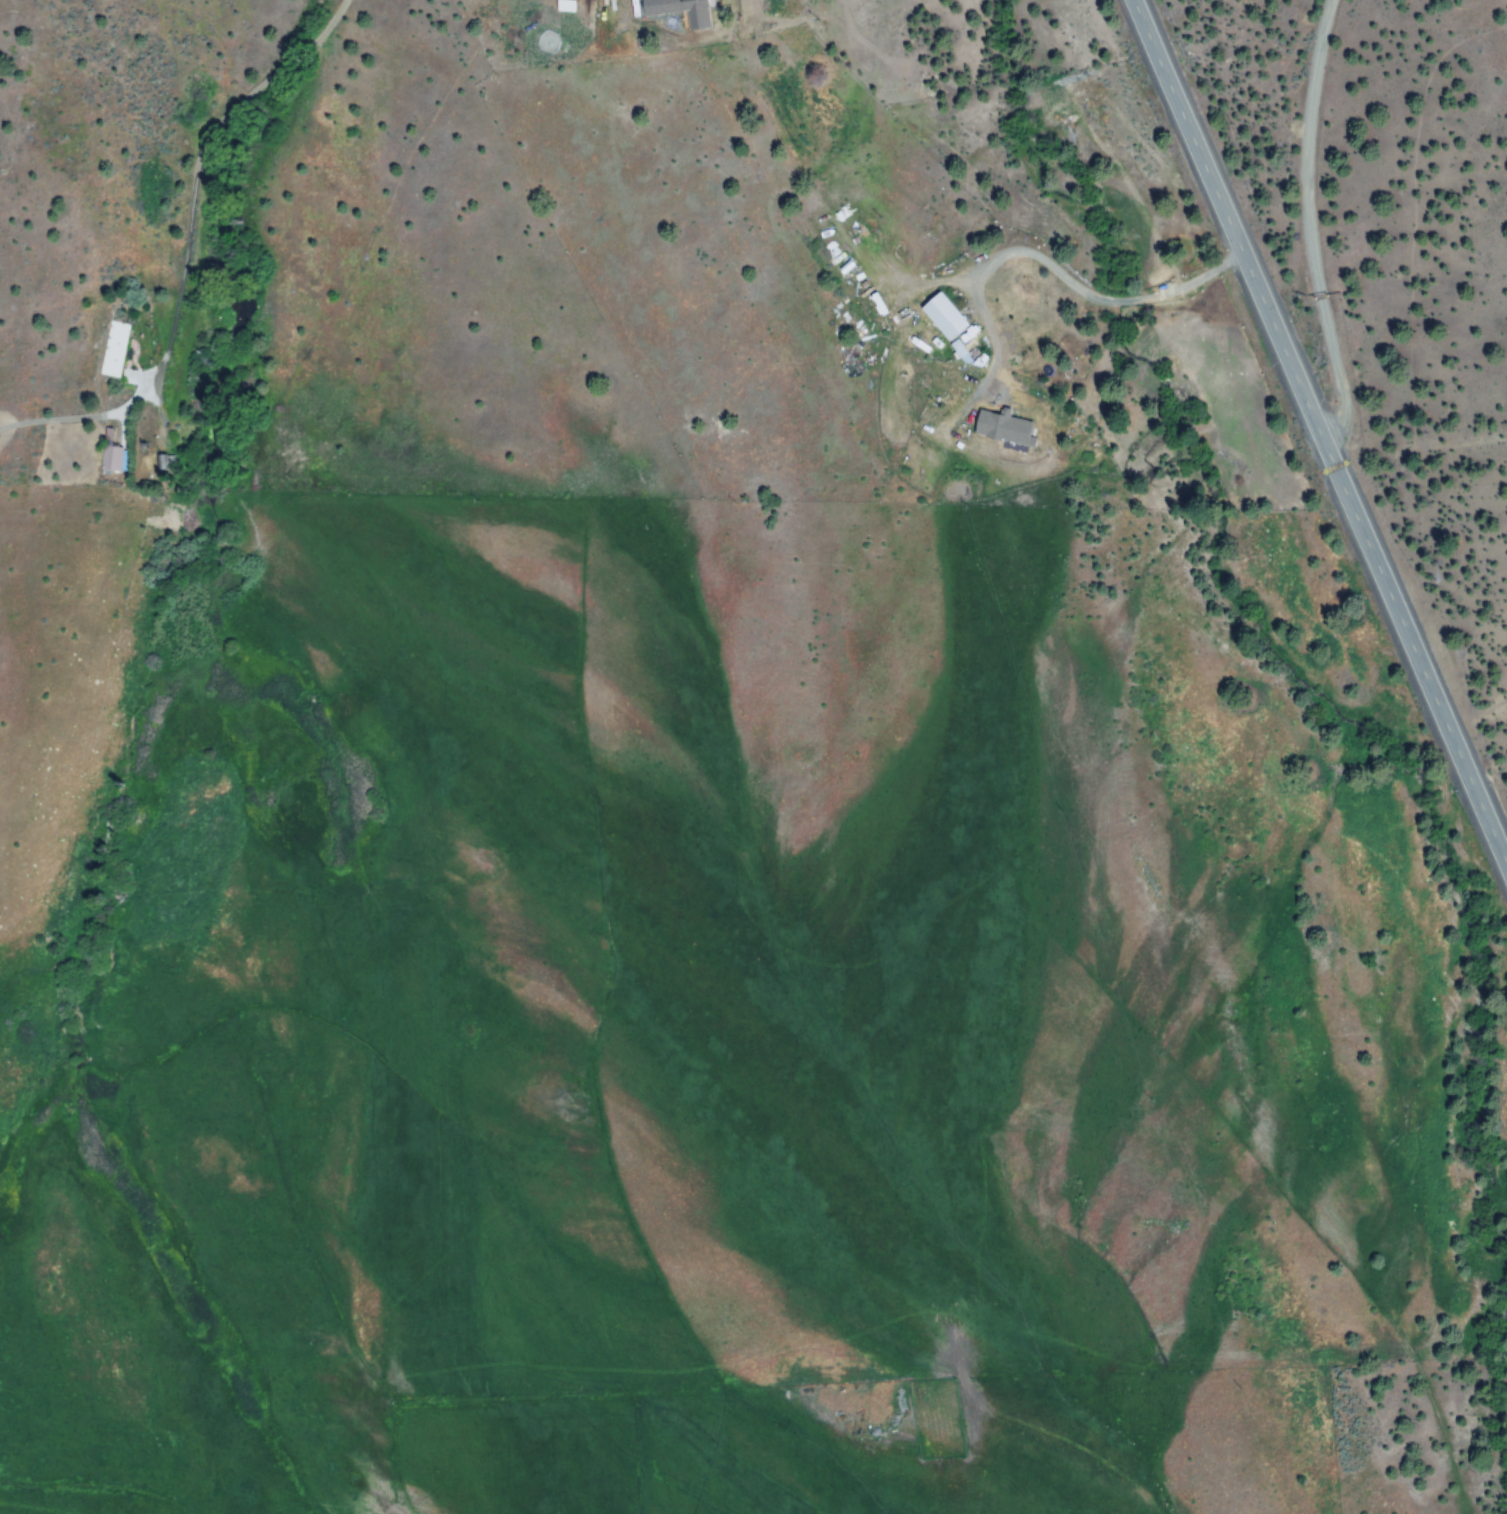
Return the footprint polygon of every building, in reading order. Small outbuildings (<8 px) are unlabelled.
[(661,13),(712,8),(712,0),(660,0),(661,13)] [(118,360),(121,348),(106,344),(104,357),(118,360)] [(119,471),(120,446),(114,445),(115,422),(101,421),(99,470),(119,471)]
